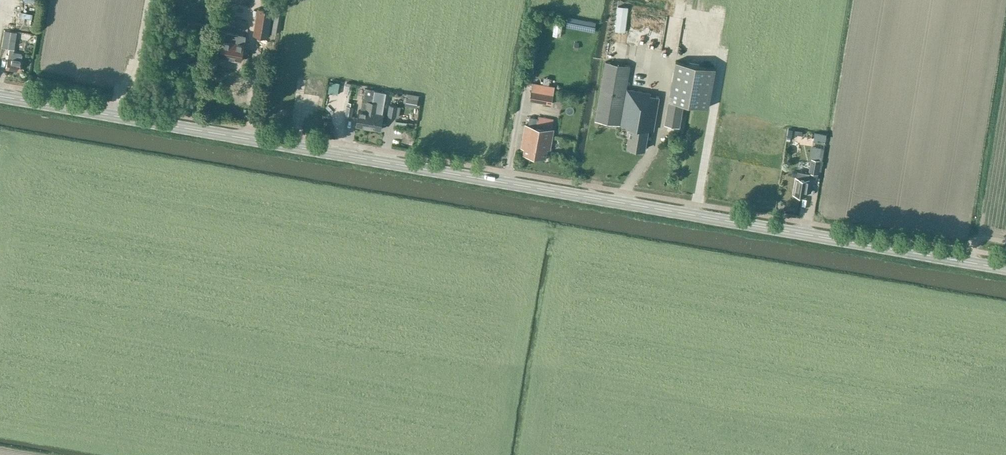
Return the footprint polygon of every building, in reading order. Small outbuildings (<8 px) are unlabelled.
[(624,32),(628,8),(618,7),(615,31),(624,32)] [(268,37),(271,16),(272,10),(258,8),(254,35),(268,37)] [(242,15),(240,32),(252,33),(253,16),(242,15)] [(13,53),(16,32),(4,30),(1,47),(9,49),(7,58),(6,68),(19,71),(20,61),(21,55),(13,53)] [(224,32),(220,56),(241,60),(245,36),(224,32)] [(684,103),(691,104),(709,107),(715,68),(675,61),(669,93),(664,124),(680,127),(684,103)] [(630,66),(618,64),(605,62),(595,121),(620,125),(630,66)] [(554,86),(532,82),(529,100),(551,104),(554,86)] [(364,89),(362,100),(366,101),(373,102),(375,90),(368,89),(364,89)] [(626,147),(633,149),(645,151),(650,121),(655,122),(658,98),(650,95),(650,93),(627,89),(620,125),(625,126),(630,127),(629,131),(630,131),(629,135),(628,135),(626,147)] [(418,100),(406,98),(405,106),(417,108),(418,100)] [(359,110),(357,126),(369,128),(374,102),(373,102),(366,101),(362,100),(361,110),(359,110)] [(380,129),(383,114),(378,113),(379,103),(374,102),(369,128),(380,129)] [(397,106),(393,106),(389,105),(387,116),(395,117),(397,106)] [(554,129),(552,129),(553,119),(538,117),(538,119),(530,118),(529,125),(525,124),(521,148),(524,148),(523,154),(546,157),(547,149),(550,150),(554,129)] [(811,159),(808,173),(810,173),(818,174),(820,160),(811,159)] [(796,177),(793,194),(800,195),(806,196),(808,180),(810,173),(808,173),(798,171),(797,177),(796,177)]
